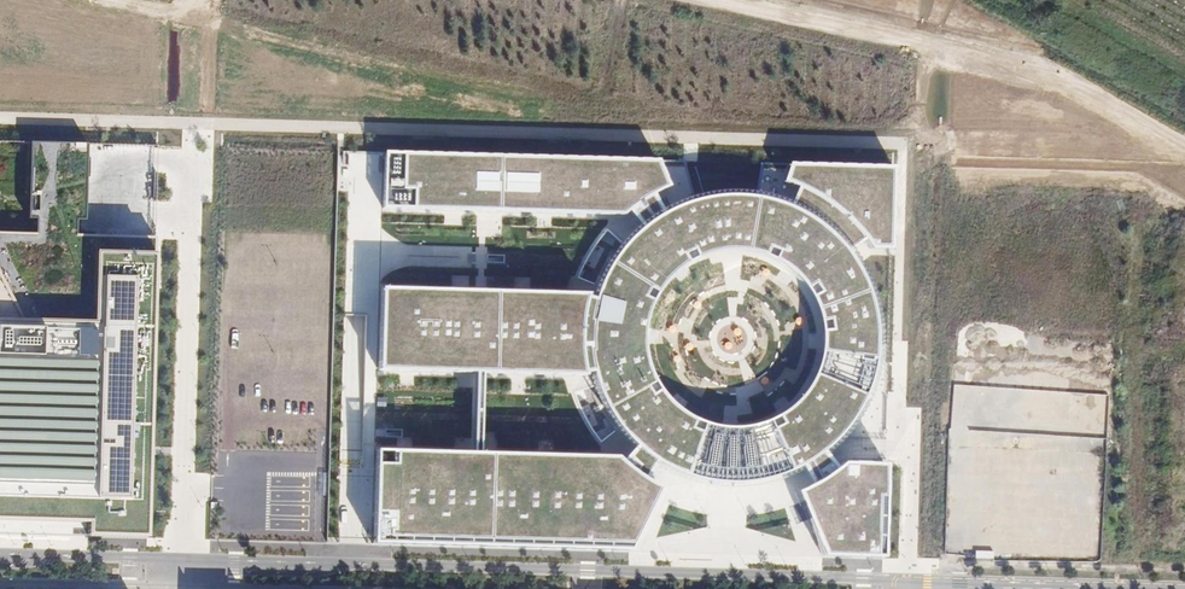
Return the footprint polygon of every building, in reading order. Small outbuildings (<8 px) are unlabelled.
[(656,160),(382,153),(380,210),(616,216),(627,207),(638,198),(649,193),(667,184),(656,160)] [(145,537),(152,263),(152,246),(75,245),(76,226),(92,227),(93,161),(32,160),(31,225),(44,226),(43,244),(0,243),(0,533),(145,537)] [(785,163),(780,179),(795,184),(831,207),(862,237),(867,242),(867,248),(889,248),(890,166),(785,163)] [(831,207),(795,184),(787,206),(799,213),(810,220),(823,231),(833,240),(841,251),(862,237),(831,207)] [(638,198),(627,207),(638,224),(649,216),(659,210),(649,193),(638,198)] [(604,409),(633,444),(641,450),(649,455),(656,459),(689,473),(726,478),(762,474),(796,460),(806,454),(815,447),(845,415),(864,376),(870,332),(862,289),(841,251),(833,240),(823,231),(810,220),(799,213),(787,206),(744,194),(701,195),(659,210),(649,216),(638,224),(617,244),(600,269),(589,296),(585,317),(584,328),(584,342),(585,355),(587,368),(604,409)] [(583,291),(375,286),(373,366),(471,368),(479,369),(579,371),(579,370),(575,349),(573,329),(576,313),(582,293),(583,291)] [(589,296),(582,293),(576,313),(573,329),(575,349),(579,370),(587,368),(585,355),(584,342),(584,328),(585,317),(589,296)] [(479,369),(471,368),(468,451),(475,451),(479,369)] [(633,444),(617,461),(628,470),(643,480),(656,459),(649,455),(641,450),(633,444)] [(806,454),(796,460),(808,483),(822,476),(832,467),(815,447),(806,454)] [(617,461),(612,454),(475,451),(468,451),(371,449),(368,544),(625,551),(655,486),(651,484),(643,480),(628,470),(617,461)] [(884,558),(886,462),(839,461),(836,464),(832,467),(822,476),(808,483),(792,491),(820,557),(884,558)]
